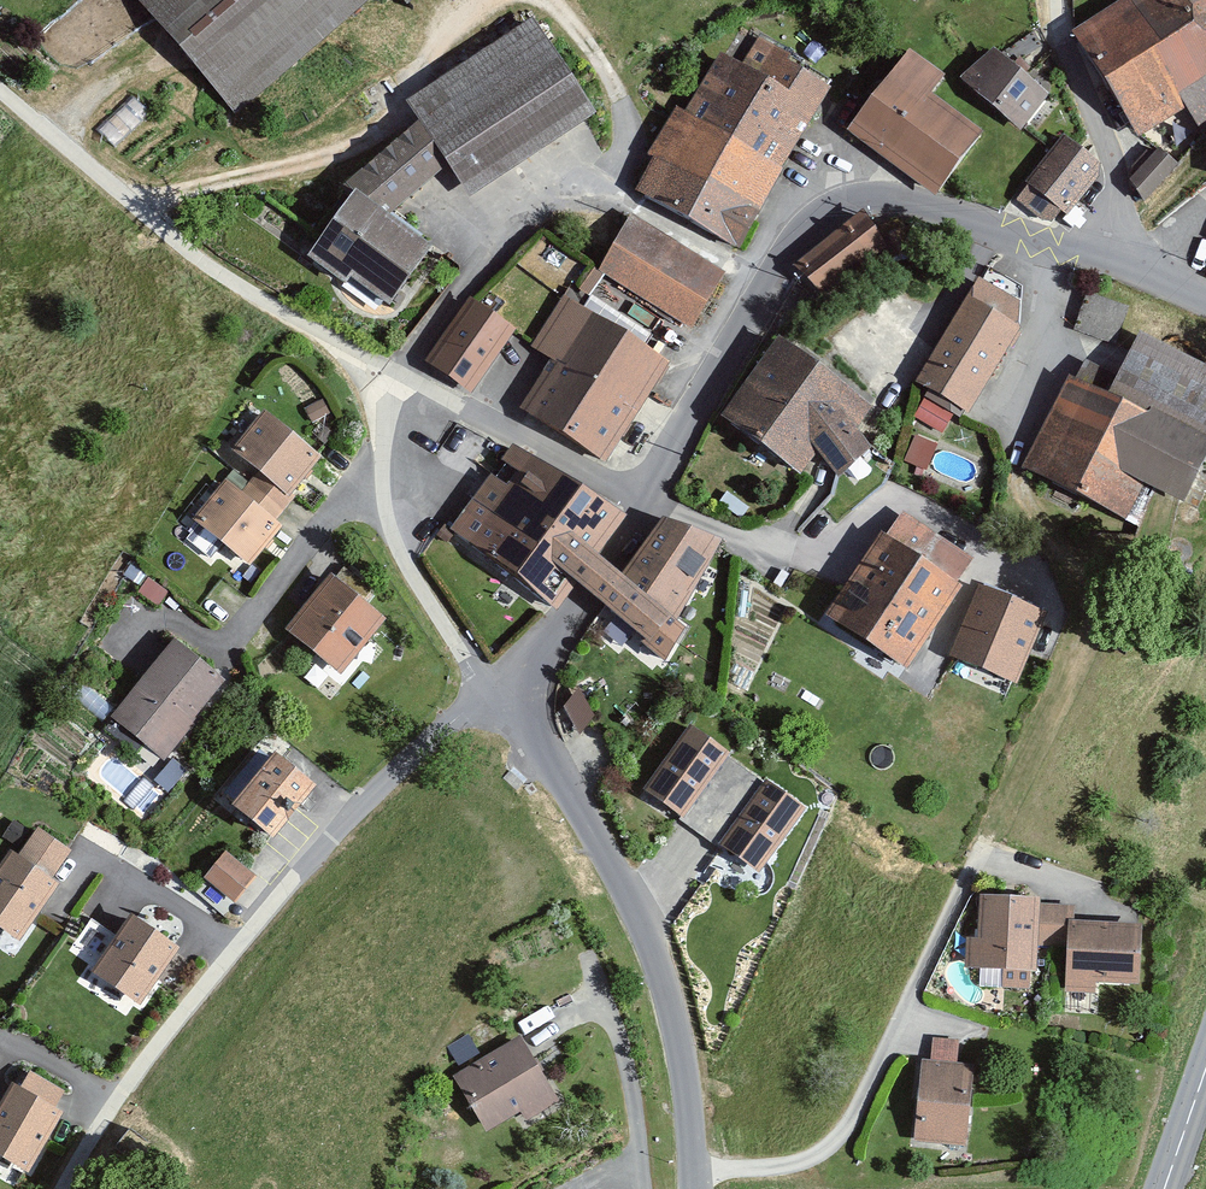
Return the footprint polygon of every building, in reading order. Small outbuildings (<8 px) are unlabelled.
[(230,113),(365,0),(135,0),(230,113)] [(1068,32),(1129,130),(1179,99),(1205,143),(1205,0),(1120,0),(1068,32)] [(522,19),(401,98),(463,192),(584,113),(522,19)] [(704,53),(672,110),(693,122),(743,150),(777,169),(825,84),(751,42),(735,70),(704,53)] [(940,75),(902,46),(840,128),(925,192),(971,132),(924,96),(940,75)] [(984,46),(956,76),(1011,125),(1039,95),(984,46)] [(693,122),(672,110),(627,190),(731,249),(777,169),(743,150),(693,122)] [(434,163),(407,130),(335,186),(340,192),(296,253),(336,281),(342,273),(377,298),(418,242),(374,210),(434,163)] [(1054,133),(1019,182),(1061,212),(1096,164),(1054,133)] [(1150,146),(1119,178),(1136,196),(1168,163),(1150,146)] [(856,212),(790,263),(815,295),(881,245),(856,212)] [(624,213),(590,269),(688,327),(722,271),(624,213)] [(969,274),(905,378),(961,412),(1012,329),(1009,299),(969,274)] [(464,302),(425,364),(463,389),(503,327),(464,302)] [(579,306),(514,407),(553,432),(580,391),(618,331),(579,306)] [(770,324),(710,408),(796,470),(823,432),(844,448),(878,401),(770,324)] [(662,359),(618,331),(580,391),(553,432),(598,460),(662,359)] [(1132,331),(1101,392),(1062,372),(1016,464),(1119,515),(1136,481),(1174,500),(1205,435),(1205,368),(1132,331)] [(217,476),(183,516),(245,567),(279,526),(270,519),(289,496),(285,492),(316,456),(256,406),(220,447),(252,474),(237,493),(217,476)] [(918,432),(906,458),(929,468),(940,442),(918,432)] [(505,439),(440,526),(498,570),(563,483),(505,439)] [(498,570),(549,608),(615,520),(563,483),(498,570)] [(896,507),(825,610),(902,662),(973,559),(896,507)] [(721,564),(657,514),(589,603),(642,644),(663,617),(674,625),(721,564)] [(323,572),(278,624),(334,672),(379,620),(323,572)] [(1037,607),(970,582),(944,654),(1010,678),(1037,607)] [(165,638),(105,717),(160,759),(220,679),(165,638)] [(578,691),(563,704),(582,725),(596,713),(578,691)] [(723,747),(684,720),(639,785),(677,812),(723,747)] [(263,748),(217,800),(259,837),(305,785),(263,748)] [(798,807),(756,776),(710,837),(752,868),(798,807)] [(0,846),(0,924),(18,935),(52,875),(0,846)] [(202,876),(234,900),(256,870),(224,847),(202,876)] [(1039,898),(982,896),(980,938),(967,938),(966,966),(1003,968),(1002,987),(1035,988),(1039,898)] [(169,939),(117,910),(84,970),(136,999),(169,939)] [(1141,924),(1069,920),(1066,988),(1096,990),(1096,982),(1138,984),(1141,924)] [(518,1033),(445,1066),(476,1133),(548,1100),(518,1033)] [(967,1060),(917,1055),(908,1136),(959,1142),(967,1060)] [(5,1077),(0,1086),(0,1152),(24,1166),(57,1106),(5,1077)]
